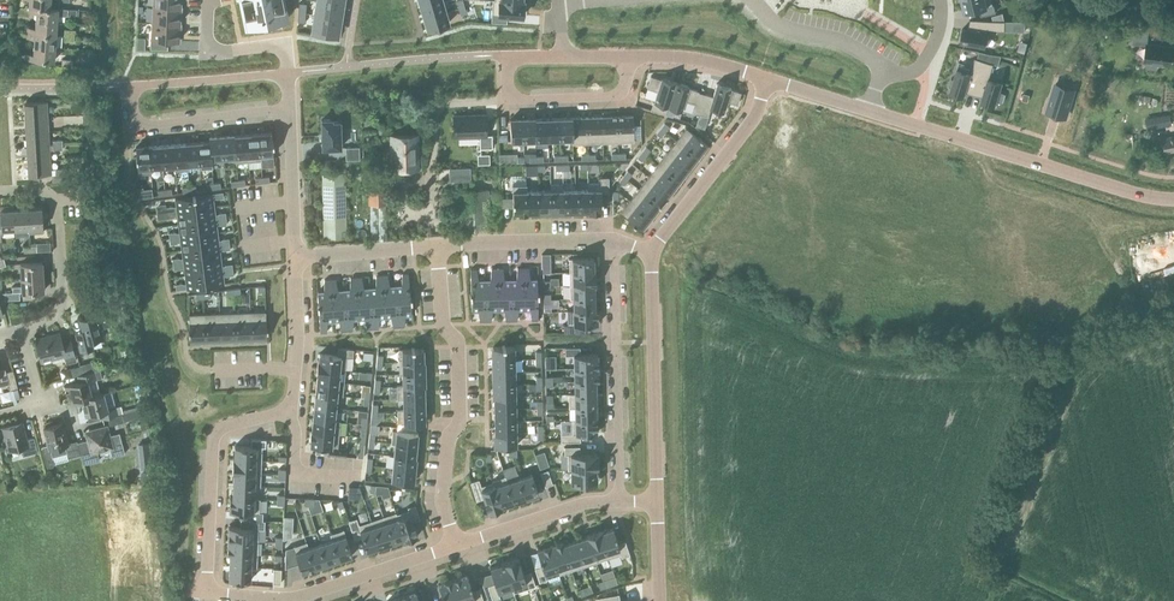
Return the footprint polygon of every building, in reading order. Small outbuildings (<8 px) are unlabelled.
[(247,26),(287,18),(283,0),(241,0),(247,26)] [(313,30),(337,34),(342,0),(318,0),(313,30)] [(491,21),(507,22),(507,15),(523,16),(524,2),(522,2),(495,0),(493,0),(491,21)] [(964,11),(979,8),(981,15),(996,12),(994,4),(993,4),(992,0),(961,0),(964,11)] [(1152,14),(1149,0),(1140,0),(1143,15),(1152,14)] [(442,1),(422,8),(425,18),(446,12),(442,1)] [(78,9),(60,8),(29,5),(29,10),(37,11),(36,19),(57,21),(58,16),(67,17),(69,15),(77,16),(78,9)] [(153,6),(153,22),(179,24),(179,7),(153,6)] [(446,12),(425,18),(428,29),(449,23),(446,12)] [(56,34),(57,21),(36,19),(35,27),(27,27),(27,31),(56,34)] [(963,27),(961,42),(985,47),(988,30),(1005,31),(1005,20),(970,19),(969,28),(963,27)] [(1025,31),(1025,21),(1005,20),(1005,31),(1025,31)] [(153,22),(152,40),(153,41),(153,49),(168,49),(168,42),(179,42),(179,24),(153,22)] [(1132,25),(1131,34),(1148,36),(1149,27),(1132,25)] [(55,47),(56,34),(27,31),(27,36),(35,37),(34,45),(55,47)] [(1147,44),(1145,61),(1147,61),(1146,67),(1157,68),(1158,62),(1171,64),(1173,47),(1147,44)] [(54,60),(55,47),(34,45),(33,53),(25,53),(25,58),(54,60)] [(952,77),(949,86),(951,86),(950,92),(964,96),(966,91),(974,94),(984,60),(975,57),(971,72),(957,68),(954,78),(952,77)] [(984,60),(974,94),(982,96),(981,101),(995,106),(997,101),(1001,102),(1004,92),(1000,91),(1002,82),(989,78),(994,63),(984,60)] [(651,75),(647,88),(657,91),(654,101),(651,110),(665,114),(668,106),(675,81),(662,77),(661,79),(651,75)] [(668,106),(665,114),(670,116),(673,117),(676,109),(682,110),(685,100),(694,102),(692,111),(700,113),(706,94),(699,91),(699,90),(689,87),(689,86),(675,81),(668,106)] [(706,94),(700,113),(708,116),(710,108),(724,112),(727,101),(737,104),(741,92),(731,89),(731,87),(717,83),(713,96),(706,94)] [(1056,84),(1047,110),(1065,116),(1072,95),(1063,92),(1065,87),(1056,84)] [(25,117),(48,116),(47,101),(24,103),(25,117)] [(485,114),(454,116),(454,137),(480,136),(480,148),(492,148),(492,135),(486,135),(485,114)] [(1168,125),(1172,124),(1171,118),(1170,114),(1160,116),(1162,126),(1168,125)] [(618,115),(602,116),(603,142),(619,142),(618,115)] [(633,115),(618,115),(619,142),(634,141),(633,115)] [(26,132),(49,130),(48,116),(25,117),(26,132)] [(602,116),(587,117),(588,143),(603,142),(602,116)] [(571,117),(559,118),(560,139),(572,139),(571,117)] [(587,117),(571,117),(572,139),(572,144),(588,143),(587,117)] [(547,118),(535,119),(535,140),(548,140),(547,118)] [(559,118),(547,118),(548,140),(560,139),(559,118)] [(332,119),(322,119),(323,148),(341,147),(340,121),(332,122),(332,119)] [(522,119),(510,120),(511,141),(523,141),(522,119)] [(535,119),(522,119),(523,141),(535,140),(535,119)] [(665,122),(660,128),(665,131),(669,125),(665,122)] [(660,128),(656,133),(660,136),(665,131),(660,128)] [(686,128),(676,140),(698,156),(707,144),(701,140),(702,139),(699,137),(698,138),(686,128)] [(26,132),(27,146),(49,144),(49,130),(26,132)] [(273,156),(272,144),(273,144),(273,141),(272,141),(271,132),(259,133),(261,157),(273,156)] [(261,157),(259,133),(246,134),(249,161),(261,160),(261,157)] [(249,161),(246,134),(234,135),(236,157),(235,157),(236,162),(249,161)] [(236,157),(234,135),(222,136),(224,158),(235,157),(236,157)] [(419,168),(418,135),(390,136),(391,169),(419,168)] [(1161,138),(1164,151),(1173,149),(1173,135),(1161,138)] [(224,158),(222,136),(209,137),(210,141),(212,159),(224,158)] [(676,140),(667,152),(688,168),(698,156),(676,140)] [(212,159),(210,141),(198,142),(200,166),(199,166),(200,169),(213,168),(212,159)] [(200,166),(198,142),(186,143),(188,167),(199,166),(200,166)] [(186,143),(173,144),(175,165),(175,171),(189,170),(188,167),(186,143)] [(50,159),(49,144),(27,146),(28,160),(50,159)] [(173,144),(161,145),(163,166),(175,165),(173,144)] [(161,145),(149,146),(151,167),(163,166),(161,145)] [(151,167),(149,146),(136,147),(137,156),(136,156),(136,159),(137,159),(138,174),(152,173),(151,167)] [(359,146),(346,147),(346,160),(360,159),(359,146)] [(646,146),(642,152),(646,155),(650,149),(646,146)] [(642,152),(638,157),(642,160),(646,155),(642,152)] [(667,152),(658,164),(679,181),(688,168),(667,152)] [(29,175),(51,174),(50,159),(28,160),(29,175)] [(658,164),(648,176),(670,193),(679,181),(658,164)] [(470,167),(449,168),(450,180),(450,181),(471,180),(470,167)] [(519,167),(518,173),(532,176),(533,170),(519,167)] [(628,170),(623,176),(628,179),(632,174),(628,170)] [(347,237),(345,172),(322,172),(323,238),(347,237)] [(623,176),(619,181),(624,184),(628,179),(623,176)] [(648,176),(639,188),(660,205),(660,204),(670,193),(648,176)] [(601,181),(588,182),(588,190),(589,211),(589,212),(600,212),(600,211),(602,210),(601,192),(609,192),(609,177),(601,177),(601,181)] [(527,185),(513,185),(513,213),(516,212),(516,214),(527,213),(527,212),(528,212),(527,191),(527,185)] [(639,188),(630,200),(651,217),(660,205),(660,206),(661,205),(660,204),(660,205),(639,188)] [(388,240),(388,239),(387,204),(389,204),(389,189),(370,190),(372,240),(388,240)] [(490,228),(489,189),(457,190),(459,229),(490,228)] [(552,190),(539,191),(540,212),(552,212),(552,190)] [(564,190),(552,190),(552,212),(564,211),(564,190)] [(576,190),(564,190),(564,211),(577,211),(576,190)] [(588,190),(576,190),(577,211),(589,211),(588,190)] [(539,191),(527,191),(528,212),(540,212),(539,191)] [(213,193),(194,195),(196,208),(214,206),(213,193)] [(194,195),(175,197),(177,211),(196,208),(194,195)] [(630,200),(620,212),(633,222),(632,223),(635,225),(635,224),(641,229),(651,217),(630,200)] [(14,209),(14,205),(0,206),(0,212),(0,214),(0,240),(2,240),(1,235),(2,235),(2,229),(15,228),(14,209)] [(214,206),(196,208),(197,221),(216,219),(214,206)] [(28,208),(29,228),(29,233),(43,232),(42,207),(28,208)] [(15,228),(29,228),(28,208),(14,209),(15,228)] [(196,208),(177,211),(179,224),(197,221),(196,208)] [(216,219),(197,221),(199,234),(218,232),(216,219)] [(197,221),(179,224),(180,237),(199,234),(197,221)] [(218,232),(199,234),(201,247),(219,245),(218,232)] [(199,234),(180,237),(182,249),(201,247),(199,234)] [(30,245),(31,251),(53,250),(52,242),(31,244),(31,245),(30,245)] [(219,245),(201,247),(202,260),(221,258),(219,245)] [(201,247),(182,249),(184,262),(202,260),(201,247)] [(221,258),(202,260),(204,273),(223,270),(221,258)] [(594,258),(569,258),(569,272),(596,271),(594,271),(594,266),(596,266),(596,265),(594,265),(594,258)] [(202,260),(184,262),(185,275),(204,273),(202,260)] [(21,277),(43,276),(42,262),(20,263),(21,277)] [(529,267),(523,268),(524,294),(539,294),(539,291),(537,291),(537,279),(531,280),(529,267)] [(490,281),(485,281),(485,295),(498,295),(497,268),(492,268),(490,281)] [(503,268),(497,268),(498,295),(511,294),(511,280),(505,280),(503,268)] [(516,280),(511,280),(511,294),(524,294),(523,268),(517,268),(516,280)] [(471,293),(470,293),(470,295),(485,295),(485,281),(479,281),(477,269),(471,269),(471,293)] [(223,270),(204,273),(206,286),(224,284),(223,270)] [(596,271),(569,272),(569,285),(596,284),(596,271)] [(204,273),(185,275),(187,289),(206,286),(204,273)] [(402,285),(396,285),(397,300),(412,299),(412,297),(410,297),(409,273),(402,274),(402,285)] [(376,287),(370,287),(371,302),(384,301),(382,275),(376,276),(376,287)] [(388,275),(382,275),(384,301),(397,300),(396,285),(390,286),(388,275)] [(5,300),(5,299),(20,298),(20,291),(22,291),(44,290),(43,276),(21,277),(22,285),(12,286),(13,291),(5,292),(0,292),(0,300),(5,300)] [(350,289),(344,289),(345,304),(358,303),(356,277),(350,278),(350,289)] [(362,277),(356,277),(358,303),(371,302),(370,287),(364,288),(362,277)] [(318,304),(317,304),(317,306),(332,305),(330,279),(325,280),(324,291),(318,291),(318,304)] [(336,279),(330,279),(332,305),(345,304),(344,289),(338,290),(336,279)] [(596,284),(569,285),(570,298),(595,297),(595,285),(596,285),(596,284)] [(511,294),(498,295),(498,309),(504,309),(506,320),(511,320),(511,294)] [(524,294),(511,294),(511,320),(517,320),(518,308),(524,308),(524,294)] [(539,294),(524,294),(524,308),(530,308),(532,319),(538,319),(538,296),(539,296),(539,294)] [(485,295),(470,295),(470,297),(471,297),(472,309),(478,309),(480,321),(486,321),(485,295)] [(498,295),(485,295),(486,321),(491,320),(492,309),(498,309),(498,295)] [(573,310),(568,310),(568,311),(598,310),(598,309),(595,310),(595,297),(570,298),(573,298),(573,310)] [(412,299),(397,300),(399,326),(405,326),(405,314),(412,314),(411,301),(412,301),(412,299)] [(397,300),(384,301),(385,316),(391,315),(393,327),(399,326),(397,300)] [(384,301),(371,302),(373,328),(379,328),(379,316),(385,316),(384,301)] [(371,302),(358,303),(359,318),(365,317),(367,329),(373,328),(371,302)] [(358,303),(345,304),(347,330),(353,330),(353,318),(359,318),(358,303)] [(345,304),(332,305),(333,320),(339,319),(341,331),(347,330),(345,304)] [(332,305),(317,306),(318,308),(319,308),(321,332),(327,332),(327,320),(333,320),(332,305)] [(598,310),(568,311),(568,324),(598,324),(598,310)] [(250,311),(235,312),(236,339),(251,338),(250,311)] [(266,311),(250,311),(251,338),(267,338),(267,330),(268,330),(268,327),(266,327),(266,311)] [(235,312),(220,313),(221,339),(236,339),(235,312)] [(80,319),(84,335),(76,337),(80,352),(94,348),(92,340),(101,338),(99,329),(111,326),(108,313),(95,316),(95,315),(80,319)] [(190,330),(188,330),(188,333),(190,333),(190,341),(206,340),(205,313),(189,314),(190,330)] [(220,313),(205,313),(206,340),(221,339),(220,313)] [(60,332),(36,339),(41,358),(50,356),(51,358),(64,354),(65,357),(67,363),(77,360),(75,354),(71,337),(61,339),(60,332)] [(502,346),(493,347),(493,360),(515,359),(514,346),(505,346),(505,345),(502,346)] [(318,359),(317,367),(340,369),(340,370),(345,370),(347,356),(353,357),(354,349),(338,347),(338,355),(320,353),(319,359),(318,359)] [(411,348),(399,349),(399,362),(424,361),(424,348),(414,348),(414,347),(411,347),(411,348)] [(580,347),(565,347),(565,355),(568,355),(574,355),(574,368),(598,367),(598,354),(580,354),(580,347)] [(515,359),(493,360),(494,372),(515,371),(515,359)] [(424,361),(399,362),(400,374),(403,374),(424,373),(424,361)] [(317,367),(316,373),(318,373),(317,380),(338,382),(339,381),(344,382),(345,370),(340,370),(340,369),(317,367)] [(598,367),(574,368),(574,381),(598,380),(598,367)] [(9,384),(11,389),(18,387),(13,369),(6,371),(6,373),(0,374),(0,387),(9,384)] [(82,373),(77,375),(79,382),(65,385),(70,402),(81,399),(92,396),(92,395),(88,381),(102,377),(100,369),(89,372),(82,373)] [(515,371),(494,372),(494,384),(515,384),(515,371)] [(424,373),(403,374),(403,385),(403,386),(424,385),(424,373)] [(317,380),(316,393),(337,395),(343,396),(344,382),(339,381),(338,382),(317,380)] [(575,393),(569,393),(569,394),(596,393),(596,381),(598,381),(598,380),(574,381),(575,393)] [(515,384),(494,384),(494,396),(516,396),(515,384)] [(403,385),(397,386),(397,399),(403,399),(403,398),(425,398),(424,385),(403,386),(403,385)] [(118,414),(123,412),(123,411),(121,405),(116,406),(108,408),(104,392),(92,395),(92,396),(81,399),(85,416),(99,412),(101,418),(118,414)] [(316,393),(314,405),(336,408),(337,395),(316,393)] [(596,393),(569,394),(569,407),(596,406),(596,393)] [(516,396),(494,396),(494,409),(516,408),(516,396)] [(425,398),(403,398),(403,399),(403,410),(404,411),(425,410),(425,398)] [(314,405),(313,418),(335,421),(335,420),(336,408),(314,405)] [(123,411),(123,412),(125,419),(146,414),(144,406),(123,411)] [(596,406),(569,407),(575,407),(575,419),(572,419),(572,420),(597,419),(596,406)] [(516,408),(494,409),(495,421),(516,420),(516,408)] [(403,410),(398,410),(398,423),(425,423),(425,410),(404,411),(403,410)] [(312,431),(339,434),(340,421),(335,420),(335,421),(313,418),(312,431)] [(573,433),(561,433),(561,441),(580,441),(580,433),(597,433),(597,419),(572,420),(573,433)] [(516,420),(495,421),(495,433),(517,433),(516,420)] [(22,422),(4,427),(10,450),(21,447),(23,455),(38,451),(34,437),(26,439),(22,422)] [(81,454),(78,442),(77,440),(68,442),(62,422),(44,427),(49,445),(42,447),(48,468),(55,466),(56,464),(54,457),(67,453),(68,457),(81,454)] [(78,442),(81,454),(83,464),(100,459),(98,451),(112,448),(113,454),(124,451),(124,453),(125,453),(120,432),(110,435),(108,424),(85,430),(87,439),(78,442)] [(393,430),(392,443),(395,443),(417,445),(418,432),(397,430),(393,430)] [(311,431),(310,439),(311,439),(310,445),(338,448),(339,434),(312,431),(311,431)] [(517,433),(495,433),(495,446),(505,446),(505,447),(508,447),(507,446),(517,445),(517,433)] [(233,458),(233,459),(262,460),(262,447),(267,447),(267,439),(254,438),(253,446),(235,445),(235,452),(234,452),(234,454),(235,454),(235,458),(233,458)] [(149,443),(138,444),(141,468),(152,467),(149,443)] [(395,443),(394,455),(416,457),(417,445),(395,443)] [(579,446),(565,446),(565,454),(568,454),(568,468),(598,468),(598,454),(596,454),(596,453),(579,453),(579,446)] [(394,455),(393,467),(414,469),(416,457),(394,455)] [(233,459),(233,472),(261,473),(262,460),(233,459)] [(393,467),(392,480),(401,481),(401,482),(404,482),(404,481),(413,482),(414,469),(393,467)] [(598,468),(568,468),(568,469),(571,469),(571,483),(597,483),(597,471),(598,471),(598,468)] [(548,469),(540,472),(543,479),(550,476),(548,469)] [(233,472),(234,472),(233,485),(261,486),(261,473),(233,472)] [(531,474),(519,478),(526,498),(538,494),(531,474)] [(505,476),(493,480),(502,507),(502,506),(514,502),(505,476)] [(505,476),(514,502),(526,498),(519,478),(507,482),(505,476)] [(550,476),(543,479),(545,486),(553,483),(550,476)] [(479,479),(471,482),(477,500),(484,497),(489,512),(502,507),(493,480),(492,480),(493,482),(481,486),(479,479)] [(230,497),(230,498),(260,499),(260,498),(257,498),(258,486),(260,487),(261,486),(233,485),(233,497),(230,497)] [(230,498),(229,511),(242,512),(241,519),(262,520),(263,512),(259,512),(260,499),(230,498)] [(396,512),(405,539),(417,535),(413,521),(420,518),(415,504),(408,507),(409,509),(396,513),(396,512)] [(396,512),(383,516),(392,542),(404,538),(404,540),(405,539),(396,512)] [(383,516),(371,520),(379,546),(392,542),(383,516)] [(357,518),(349,520),(355,539),(362,536),(367,550),(379,546),(371,520),(359,524),(357,518)] [(229,526),(228,540),(258,541),(259,527),(229,526)] [(600,530),(609,558),(621,554),(622,557),(630,554),(625,540),(618,542),(613,527),(607,530),(606,528),(605,529),(605,530),(601,531),(600,530)] [(344,529),(331,533),(340,559),(352,555),(344,529)] [(600,530),(587,534),(596,562),(609,558),(600,530)] [(332,539),(320,543),(327,564),(340,559),(331,533),(330,534),(332,539)] [(587,536),(575,540),(584,566),(596,562),(587,534),(587,535),(587,536)] [(0,540),(0,566),(11,565),(11,566),(12,566),(9,539),(9,540),(0,540)] [(228,540),(228,553),(258,554),(258,541),(228,540)] [(563,541),(562,541),(572,570),(584,566),(575,540),(564,544),(563,541)] [(307,541),(306,542),(315,568),(327,564),(320,543),(309,547),(307,541)] [(562,541),(550,545),(559,574),(572,570),(562,541)] [(286,551),(285,567),(289,566),(299,563),(302,572),(315,568),(306,542),(293,546),(286,548),(286,551)] [(542,565),(535,567),(540,581),(547,579),(547,578),(559,574),(550,545),(537,550),(542,565)] [(228,553),(230,553),(230,566),(257,567),(258,554),(228,553)] [(517,557),(504,561),(514,592),(536,585),(531,571),(524,573),(518,557),(517,558),(517,557)] [(484,586),(489,600),(501,600),(499,594),(513,590),(514,592),(504,561),(503,561),(501,562),(501,563),(490,567),(492,573),(495,583),(488,585),(484,586)] [(230,566),(229,579),(251,580),(251,567),(257,568),(257,567),(230,566)] [(274,568),(273,583),(281,583),(281,568),(274,568)] [(453,579),(460,600),(484,600),(480,588),(472,590),(467,574),(460,576),(454,578),(453,579)] [(615,576),(603,580),(605,587),(617,583),(615,576)] [(440,600),(460,600),(453,579),(451,579),(445,581),(439,584),(444,600),(440,600)] [(401,596),(403,600),(419,600),(416,591),(409,593),(403,595),(401,596)]
